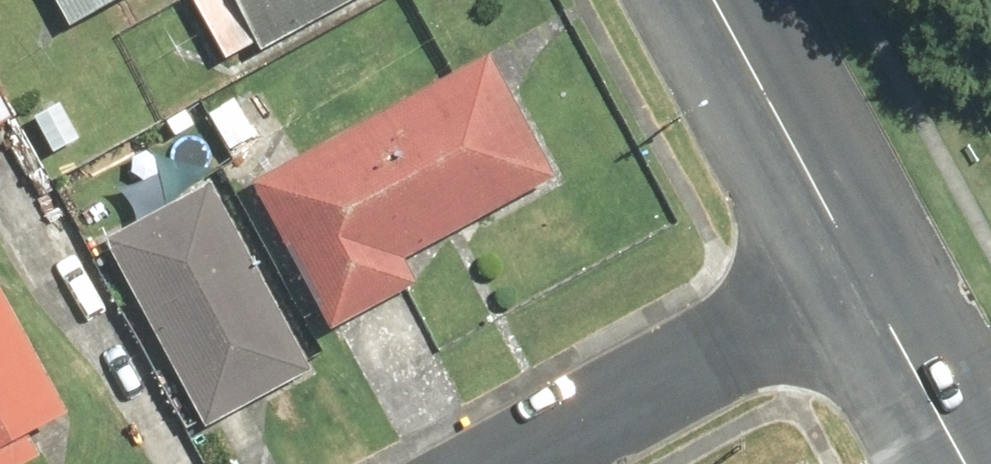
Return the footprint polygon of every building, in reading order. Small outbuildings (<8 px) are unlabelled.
[(70,30),(126,0),(54,0),(70,30)] [(266,45),(355,0),(243,0),(266,45)] [(489,62),(242,187),(319,337),(411,290),(395,259),(549,181),(489,62)] [(14,122),(0,97),(0,130),(14,122)] [(207,186),(98,245),(200,431),(309,372),(207,186)] [(35,460),(24,439),(62,418),(0,306),(0,463),(27,463),(35,460)]
